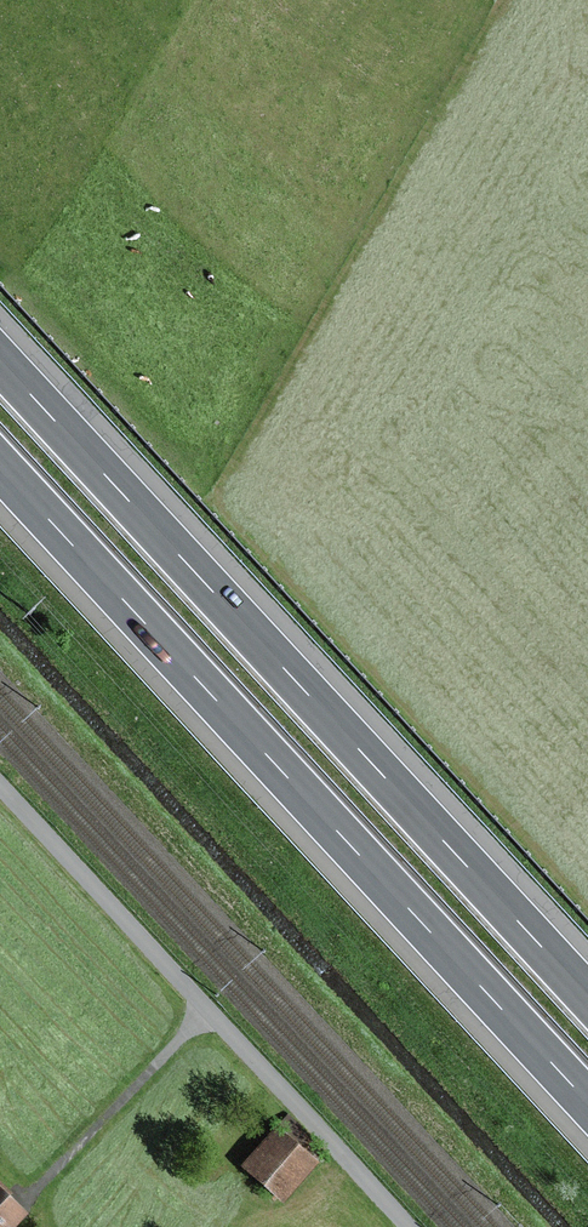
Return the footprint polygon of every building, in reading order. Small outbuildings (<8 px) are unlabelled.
[(319,1162),(277,1125),(241,1166),(284,1203),(319,1162)] [(30,1213),(0,1184),(0,1226),(17,1226),(30,1213)]
